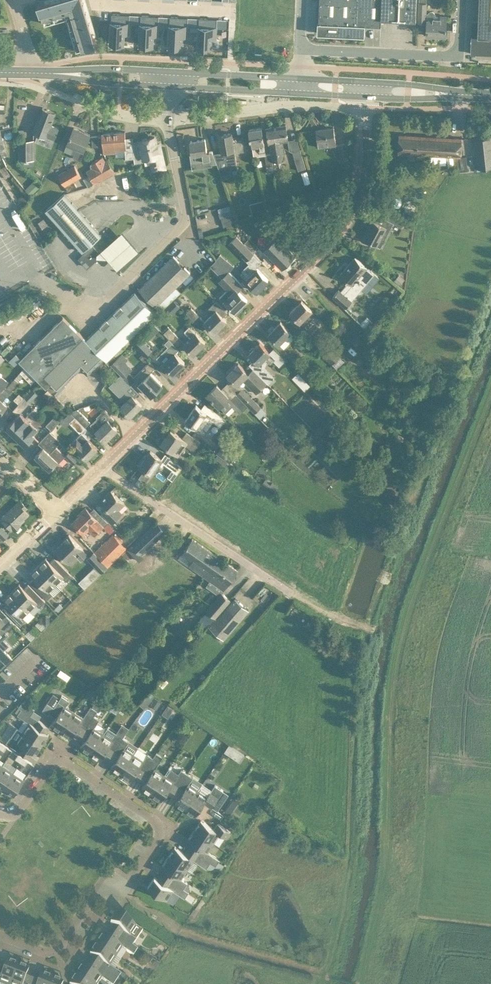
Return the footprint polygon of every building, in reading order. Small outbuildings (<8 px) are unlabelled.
[(37,4),(43,24),(67,17),(76,50),(77,51),(82,50),(97,46),(83,0),(50,0),(37,4)] [(245,11),(246,11),(246,18),(244,17),(242,51),(266,52),(273,52),(276,0),(245,0),(245,11)] [(317,35),(365,37),(365,25),(381,25),(381,18),(382,0),(320,0),(319,23),(318,23),(317,35)] [(381,18),(416,20),(416,10),(417,0),(382,0),(381,18)] [(418,10),(426,10),(427,0),(419,0),(418,10)] [(478,21),(490,22),(490,0),(479,0),(478,20),(478,21)] [(426,13),(426,19),(427,20),(427,25),(426,35),(436,36),(436,35),(441,35),(441,36),(446,36),(446,16),(440,16),(440,17),(436,16),(436,14),(435,13),(434,12),(433,12),(431,12),(430,12),(429,13),(428,14),(426,13)] [(112,14),(110,43),(115,43),(115,45),(124,45),(124,33),(129,33),(130,16),(121,16),(121,14),(112,14)] [(141,15),(140,44),(145,44),(145,46),(153,47),(153,35),(158,35),(159,18),(150,17),(150,16),(141,15)] [(170,17),(169,46),(174,46),(174,48),(182,48),(182,36),(187,36),(188,19),(179,19),(179,17),(170,17)] [(199,18),(198,47),(203,47),(203,49),(211,49),(212,37),(216,37),(217,20),(208,20),(208,18),(199,18)] [(471,53),(490,54),(490,22),(478,21),(478,20),(472,20),(471,53)] [(37,122),(33,131),(38,133),(46,136),(47,136),(55,139),(59,128),(51,125),(52,121),(56,112),(43,107),(39,116),(37,122)] [(286,124),(267,127),(268,137),(269,142),(271,153),(272,160),(285,158),(282,140),(288,139),(287,134),(286,124)] [(74,127),(70,137),(67,143),(77,147),(73,157),(80,160),(85,149),(84,149),(90,134),(74,127)] [(316,130),(317,140),(318,146),(326,145),(327,146),(336,145),(334,127),(316,130)] [(249,130),(250,139),(251,139),(252,146),(258,145),(260,153),(266,152),(264,144),(262,128),(249,130)] [(125,131),(102,133),(103,143),(104,153),(116,152),(115,150),(125,149),(126,159),(134,158),(134,155),(133,143),(133,137),(126,138),(125,131)] [(221,152),(213,153),(217,163),(221,174),(221,175),(229,174),(229,170),(237,168),(235,157),(234,150),(233,142),(232,132),(218,134),(220,144),(221,152)] [(399,152),(409,153),(460,156),(461,138),(400,134),(399,152)] [(99,135),(92,136),(92,145),(100,145),(99,135)] [(143,153),(134,155),(134,158),(134,162),(144,160),(144,158),(150,157),(153,170),(155,170),(165,168),(161,149),(158,150),(154,136),(140,140),(142,149),(143,153)] [(476,148),(479,169),(490,167),(490,136),(475,138),(476,148)] [(192,154),(190,154),(192,169),(193,169),(191,161),(203,160),(210,159),(211,164),(217,163),(213,153),(212,151),(209,151),(207,151),(207,148),(205,139),(190,141),(192,154)] [(19,140),(18,159),(22,159),(22,164),(33,164),(34,140),(19,140)] [(340,160),(348,159),(346,143),(338,144),(340,160)] [(300,149),(293,151),(298,170),(306,167),(300,149)] [(271,153),(265,154),(268,172),(273,171),(272,160),(271,153)] [(90,163),(93,167),(105,160),(102,156),(90,163)] [(93,167),(87,171),(89,175),(94,183),(115,171),(108,158),(105,160),(93,167)] [(58,175),(63,183),(68,191),(76,186),(73,180),(81,176),(74,165),(58,175)] [(5,178),(9,175),(4,167),(0,169),(0,170),(5,178)] [(94,183),(89,175),(84,178),(88,186),(94,183)] [(32,196),(40,187),(34,181),(25,189),(32,196)] [(138,183),(139,186),(140,190),(149,188),(148,181),(138,183)] [(64,193),(53,203),(46,210),(82,251),(101,235),(64,193)] [(260,201),(259,200),(250,202),(253,215),(267,212),(264,201),(260,201)] [(229,205),(218,208),(219,213),(231,209),(229,205)] [(363,238),(372,243),(377,246),(386,228),(390,230),(394,223),(378,215),(375,221),(373,220),(363,238)] [(140,250),(123,231),(102,250),(98,252),(98,257),(108,257),(119,269),(140,250)] [(265,237),(270,242),(275,236),(270,231),(265,237)] [(249,237),(243,243),(253,253),(262,261),(268,256),(249,237)] [(272,255),(275,258),(282,265),(293,255),(283,244),(276,238),(271,243),(278,249),(272,255)] [(235,245),(238,248),(248,258),(253,253),(243,243),(240,240),(235,245)] [(93,246),(79,258),(87,267),(98,257),(98,252),(93,246)] [(139,289),(146,296),(160,311),(180,292),(176,287),(190,273),(180,263),(173,256),(139,289)] [(340,274),(348,281),(348,282),(340,291),(339,289),(333,296),(346,308),(352,301),(352,300),(361,290),(356,285),(362,278),(367,282),(375,274),(355,257),(340,274)] [(241,274),(246,280),(257,290),(268,279),(252,263),(241,274)] [(229,271),(221,278),(230,287),(219,297),(224,302),(225,301),(235,311),(237,310),(239,311),(242,307),(242,305),(247,300),(238,290),(243,285),(229,271)] [(394,280),(399,285),(405,279),(399,274),(394,280)] [(114,312),(135,333),(156,313),(135,292),(120,305),(121,306),(115,312),(114,312)] [(204,321),(207,325),(214,332),(226,320),(223,316),(227,312),(216,300),(207,309),(212,314),(204,321)] [(290,312),(297,319),(300,322),(305,326),(316,315),(312,310),(302,300),(290,312)] [(191,307),(186,312),(195,322),(200,317),(191,307)] [(135,333),(114,312),(86,339),(99,353),(104,358),(107,360),(135,333)] [(47,387),(52,382),(59,389),(80,368),(87,375),(104,358),(99,353),(86,339),(63,316),(19,360),(26,366),(37,378),(47,387)] [(367,316),(360,324),(365,329),(372,321),(367,316)] [(269,333),(276,340),(284,348),(295,336),(280,321),(269,333)] [(184,344),(186,346),(193,353),(205,341),(196,332),(189,326),(184,331),(191,337),(184,344)] [(169,327),(163,333),(173,343),(179,337),(169,327)] [(145,356),(152,349),(139,336),(132,343),(145,356)] [(250,350),(250,352),(249,353),(259,363),(265,357),(271,363),(273,361),(279,366),(286,360),(274,348),(269,352),(260,342),(254,348),(252,347),(250,350)] [(327,342),(319,350),(332,363),(340,355),(327,342)] [(158,357),(167,366),(174,373),(184,362),(175,353),(179,349),(173,343),(158,357)] [(117,359),(111,364),(121,374),(131,385),(136,380),(144,388),(151,395),(162,384),(150,372),(155,367),(149,360),(147,363),(133,376),(128,372),(129,371),(132,369),(125,362),(127,359),(122,354),(117,359)] [(227,374),(234,381),(237,384),(243,379),(249,385),(255,380),(262,387),(256,392),(257,393),(267,383),(258,373),(258,374),(253,368),(248,373),(238,363),(227,374)] [(306,364),(298,371),(310,384),(319,376),(306,364)] [(26,366),(20,372),(23,375),(31,383),(37,378),(26,366)] [(264,368),(258,373),(267,383),(267,382),(268,383),(274,378),(264,368)] [(310,384),(298,371),(292,378),(304,390),(310,384)] [(112,382),(109,385),(125,402),(121,406),(130,415),(142,404),(134,397),(132,395),(126,389),(131,385),(121,374),(112,382)] [(10,383),(1,376),(0,377),(0,394),(10,383)] [(0,394),(0,413),(7,405),(3,401),(19,382),(14,378),(10,383),(0,394)] [(207,394),(214,401),(225,412),(232,406),(239,413),(247,405),(236,394),(231,399),(229,397),(217,384),(207,394)] [(131,393),(140,401),(143,398),(134,390),(131,393)] [(25,398),(13,410),(18,415),(30,402),(25,398)] [(193,428),(200,433),(201,431),(203,433),(212,420),(220,426),(226,418),(205,403),(201,408),(196,404),(185,420),(195,427),(193,428)] [(59,408),(65,415),(69,411),(63,404),(59,408)] [(16,417),(13,420),(6,427),(16,436),(37,414),(36,414),(39,412),(34,407),(20,422),(16,417)] [(69,411),(75,416),(85,427),(90,422),(77,408),(69,411)] [(37,414),(16,436),(25,445),(35,436),(32,433),(43,420),(37,414)] [(51,429),(60,419),(55,414),(46,424),(51,429)] [(85,427),(75,416),(69,422),(80,433),(72,442),(87,458),(97,448),(88,438),(82,432),(86,428),(85,427)] [(96,430),(106,440),(117,428),(111,422),(114,419),(111,416),(103,423),(97,417),(90,424),(96,430)] [(304,434),(322,451),(327,445),(309,428),(304,434)] [(161,443),(169,449),(178,455),(186,445),(194,451),(201,442),(186,432),(182,438),(171,430),(161,443)] [(43,447),(35,455),(50,469),(57,461),(59,462),(65,456),(73,463),(78,458),(70,450),(65,455),(56,446),(61,441),(50,431),(45,436),(39,443),(43,447)] [(215,449),(214,451),(223,458),(227,460),(232,453),(231,452),(219,443),(215,449)] [(151,474),(157,465),(162,459),(150,450),(140,465),(151,474)] [(166,453),(163,457),(166,459),(163,463),(172,469),(167,476),(172,480),(178,473),(183,466),(171,457),(166,453)] [(277,486),(272,482),(271,484),(265,479),(262,483),(273,491),(277,486)] [(101,513),(108,520),(112,523),(122,513),(118,509),(124,503),(111,490),(100,501),(106,508),(101,513)] [(0,518),(4,522),(11,529),(12,529),(13,530),(20,524),(18,522),(28,513),(17,502),(0,518)] [(140,512),(146,518),(153,511),(147,505),(140,512)] [(87,508),(72,522),(84,534),(89,529),(94,535),(108,522),(102,516),(98,520),(87,508)] [(127,549),(139,561),(144,557),(142,554),(166,531),(157,521),(127,549)] [(56,549),(69,563),(77,555),(81,559),(86,554),(82,549),(83,549),(69,534),(67,537),(67,538),(56,549)] [(100,547),(95,552),(108,566),(113,560),(126,547),(113,534),(100,547)] [(182,553),(178,558),(189,565),(203,575),(217,555),(192,538),(187,546),(182,553)] [(94,552),(87,558),(101,572),(108,566),(95,552),(94,552)] [(217,555),(203,575),(224,590),(232,578),(238,570),(217,555)] [(46,557),(38,565),(56,584),(63,577),(66,580),(72,575),(55,557),(50,562),(46,557)] [(56,584),(38,565),(30,573),(34,577),(30,582),(47,599),(53,593),(50,590),(56,584)] [(19,584),(12,591),(30,610),(36,603),(39,607),(45,601),(28,583),(24,588),(19,584)] [(30,610),(12,591),(3,599),(8,603),(4,608),(21,625),(27,619),(24,616),(30,610)] [(239,592),(235,596),(241,602),(245,598),(239,592)] [(223,593),(207,610),(194,625),(202,632),(215,617),(230,600),(223,593)] [(236,598),(211,627),(224,638),(249,609),(236,598)] [(7,633),(5,631),(10,626),(3,619),(2,618),(0,620),(0,641),(7,633)] [(179,638),(187,646),(193,640),(184,632),(179,638)] [(0,646),(0,658),(6,664),(12,658),(0,646)] [(49,713),(56,717),(51,724),(61,731),(74,711),(66,706),(69,700),(62,695),(59,699),(58,698),(53,706),(47,702),(42,710),(48,714),(49,713)] [(147,695),(143,699),(148,703),(152,699),(147,695)] [(155,697),(152,701),(159,705),(162,702),(155,697)] [(19,707),(22,708),(31,715),(31,714),(35,709),(23,701),(19,707)] [(95,701),(91,706),(97,710),(100,705),(95,701)] [(162,713),(169,717),(174,709),(168,705),(162,713)] [(74,711),(61,731),(71,737),(78,726),(84,730),(94,715),(97,710),(91,706),(83,717),(74,711)] [(31,715),(22,708),(18,715),(29,722),(23,731),(42,744),(49,734),(46,732),(49,727),(31,714),(31,715)] [(94,715),(84,730),(89,733),(81,746),(91,753),(104,733),(94,727),(100,719),(94,715)] [(10,737),(6,743),(29,758),(32,752),(35,754),(42,744),(23,731),(17,727),(11,737),(10,737)] [(104,733),(91,753),(100,759),(108,747),(114,751),(123,737),(117,733),(113,739),(104,733)] [(123,737),(114,751),(119,754),(111,766),(121,773),(134,754),(125,747),(129,741),(123,737)] [(229,744),(224,751),(229,754),(234,748),(229,744)] [(153,758),(144,771),(150,775),(142,787),(152,793),(164,774),(155,768),(163,757),(156,752),(153,757),(153,758)] [(134,754),(121,773),(131,780),(139,767),(144,771),(153,758),(153,757),(147,754),(143,760),(134,754)] [(0,768),(0,786),(2,788),(13,772),(2,765),(0,768)] [(164,774),(152,793),(161,800),(173,782),(179,786),(187,773),(181,769),(178,773),(169,767),(164,774)] [(13,772),(2,788),(1,789),(7,792),(7,791),(14,796),(24,780),(13,772)] [(187,773),(179,786),(184,789),(175,802),(185,809),(198,789),(189,783),(193,777),(187,773)] [(198,789),(185,809),(195,815),(205,801),(212,807),(219,797),(224,801),(229,794),(215,785),(212,789),(203,782),(198,790),(198,789)] [(230,804),(226,811),(230,814),(235,808),(230,804)] [(201,820),(194,829),(214,843),(220,833),(227,838),(231,831),(218,823),(214,828),(201,820)] [(214,843),(194,829),(188,839),(201,848),(198,853),(198,854),(210,862),(210,863),(215,866),(219,861),(220,860),(208,852),(214,843)] [(175,846),(168,856),(188,869),(194,860),(206,868),(207,867),(209,868),(212,868),(214,868),(215,866),(210,863),(210,862),(198,854),(198,853),(193,850),(189,856),(175,846)] [(188,869),(168,856),(162,866),(174,875),(171,880),(184,888),(188,891),(190,889),(189,885),(187,883),(188,882),(181,878),(188,869)] [(219,861),(215,866),(221,869),(224,864),(219,861)] [(184,888),(171,880),(167,885),(154,877),(148,887),(167,900),(173,890),(185,898),(189,892),(188,891),(184,888)] [(136,926),(117,914),(110,924),(123,932),(119,938),(132,946),(136,940),(130,936),(136,926)] [(103,934),(96,944),(115,957),(122,948),(133,956),(137,949),(132,946),(119,938),(116,943),(103,934)] [(115,957),(96,944),(89,954),(102,963),(99,968),(117,980),(121,974),(109,966),(115,957)] [(144,962),(148,965),(152,960),(147,957),(144,962)] [(1,983),(10,983),(17,965),(6,961),(1,975),(0,975),(0,983),(1,983)] [(10,983),(23,983),(28,969),(17,965),(10,983)] [(76,975),(89,983),(98,983),(101,979),(109,983),(114,983),(117,980),(99,968),(95,974),(82,965),(76,975)] [(117,980),(122,983),(124,983),(128,978),(122,973),(117,980)] [(52,978),(40,974),(37,983),(49,983),(52,978)] [(69,983),(89,983),(76,975),(69,983)]
